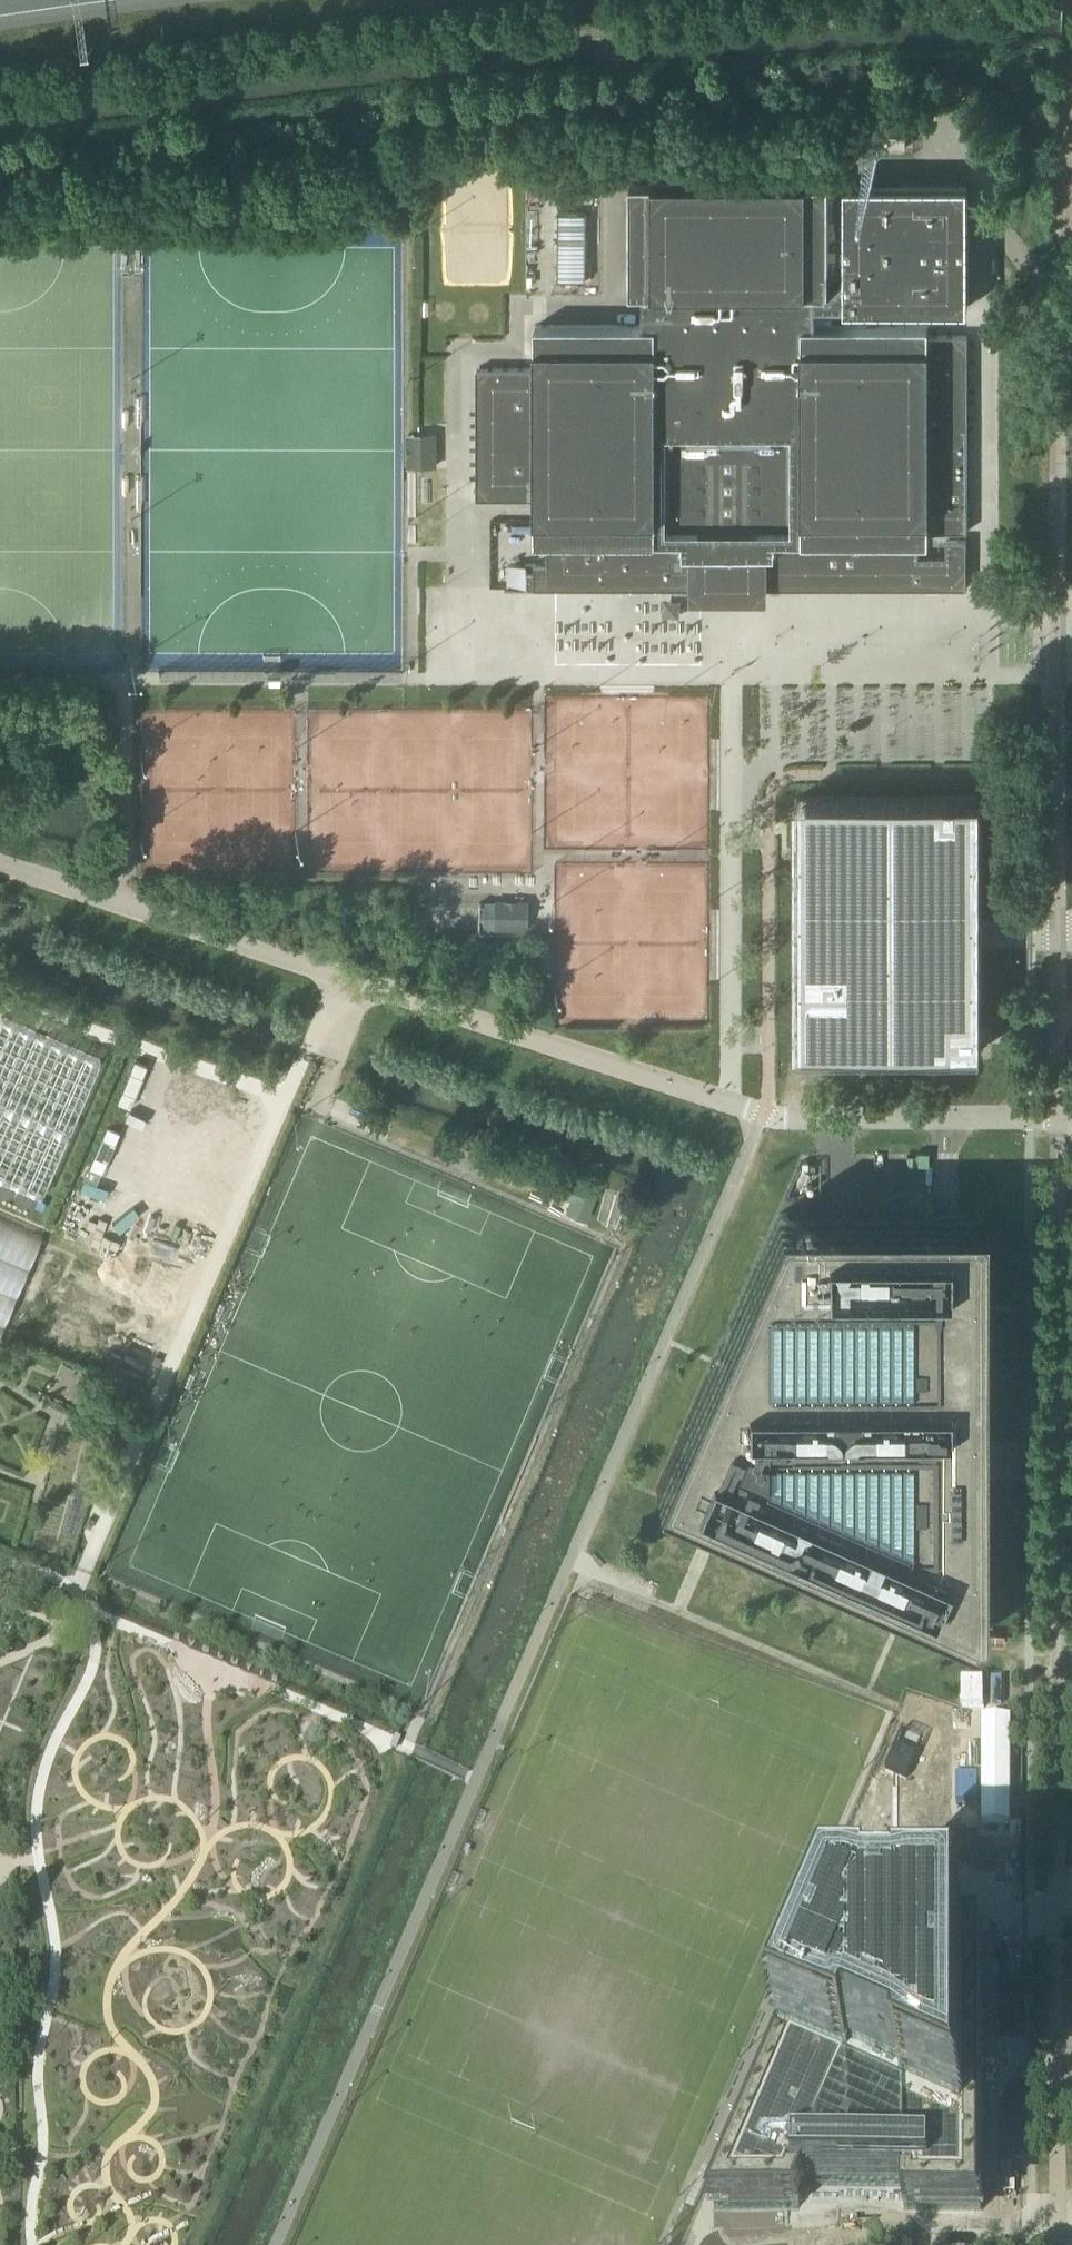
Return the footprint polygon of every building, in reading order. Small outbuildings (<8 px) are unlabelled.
[(905,135),(884,135),(884,148),(905,148),(905,135)] [(842,276),(828,294),(828,184),(806,184),(806,183),(651,183),(651,184),(629,184),(629,293),(642,293),(642,325),(534,325),(534,347),(534,369),(476,369),(476,499),(534,499),(534,520),(535,520),(535,542),(547,542),(547,564),(534,564),(534,571),(527,571),(527,588),(699,588),(700,588),(700,587),(700,584),(700,580),(719,580),(723,580),(723,581),(724,582),(725,583),(726,584),(727,584),(728,585),(730,585),(731,584),(732,583),(733,582),(734,581),(734,580),(757,580),(757,588),(758,588),(966,588),(967,588),(967,587),(966,587),(966,541),(965,540),(946,541),(945,557),(918,557),(918,542),(927,542),(928,542),(928,541),(928,532),(966,532),(967,532),(967,531),(967,336),(928,336),(928,325),(815,325),(815,306),(844,306),(844,308),(871,308),(967,308),(968,184),(842,184),(842,276)] [(586,213),(558,213),(558,281),(585,281),(586,213)] [(418,434),(417,434),(417,466),(435,465),(435,434),(418,434)] [(680,623),(647,624),(649,659),(681,658),(680,623)] [(983,798),(884,799),(797,799),(796,858),(796,1051),(982,1053),(982,986),(982,940),(982,926),(983,902),(983,798)] [(527,931),(528,911),(494,910),(494,930),(527,931)] [(101,1060),(2,1017),(0,1023),(0,1177),(42,1195),(101,1060)] [(634,1480),(680,1500),(720,1518),(909,1602),(982,1634),(982,1461),(982,1309),(982,1214),(958,1214),(944,1214),(852,1214),(778,1214),(760,1214),(752,1214),(634,1480)] [(42,1237),(0,1219),(0,1334),(42,1237)] [(121,1306),(130,1286),(81,1264),(72,1284),(121,1306)] [(59,1314),(109,1336),(118,1315),(68,1294),(59,1314)] [(55,1375),(67,1382),(74,1369),(62,1362),(55,1375)] [(904,2214),(984,2213),(983,1932),(833,1932),(711,2214),(799,2213),(809,2189),(904,2189),(904,2214)] [(702,2160),(686,2202),(712,2211),(728,2169),(702,2160)]
